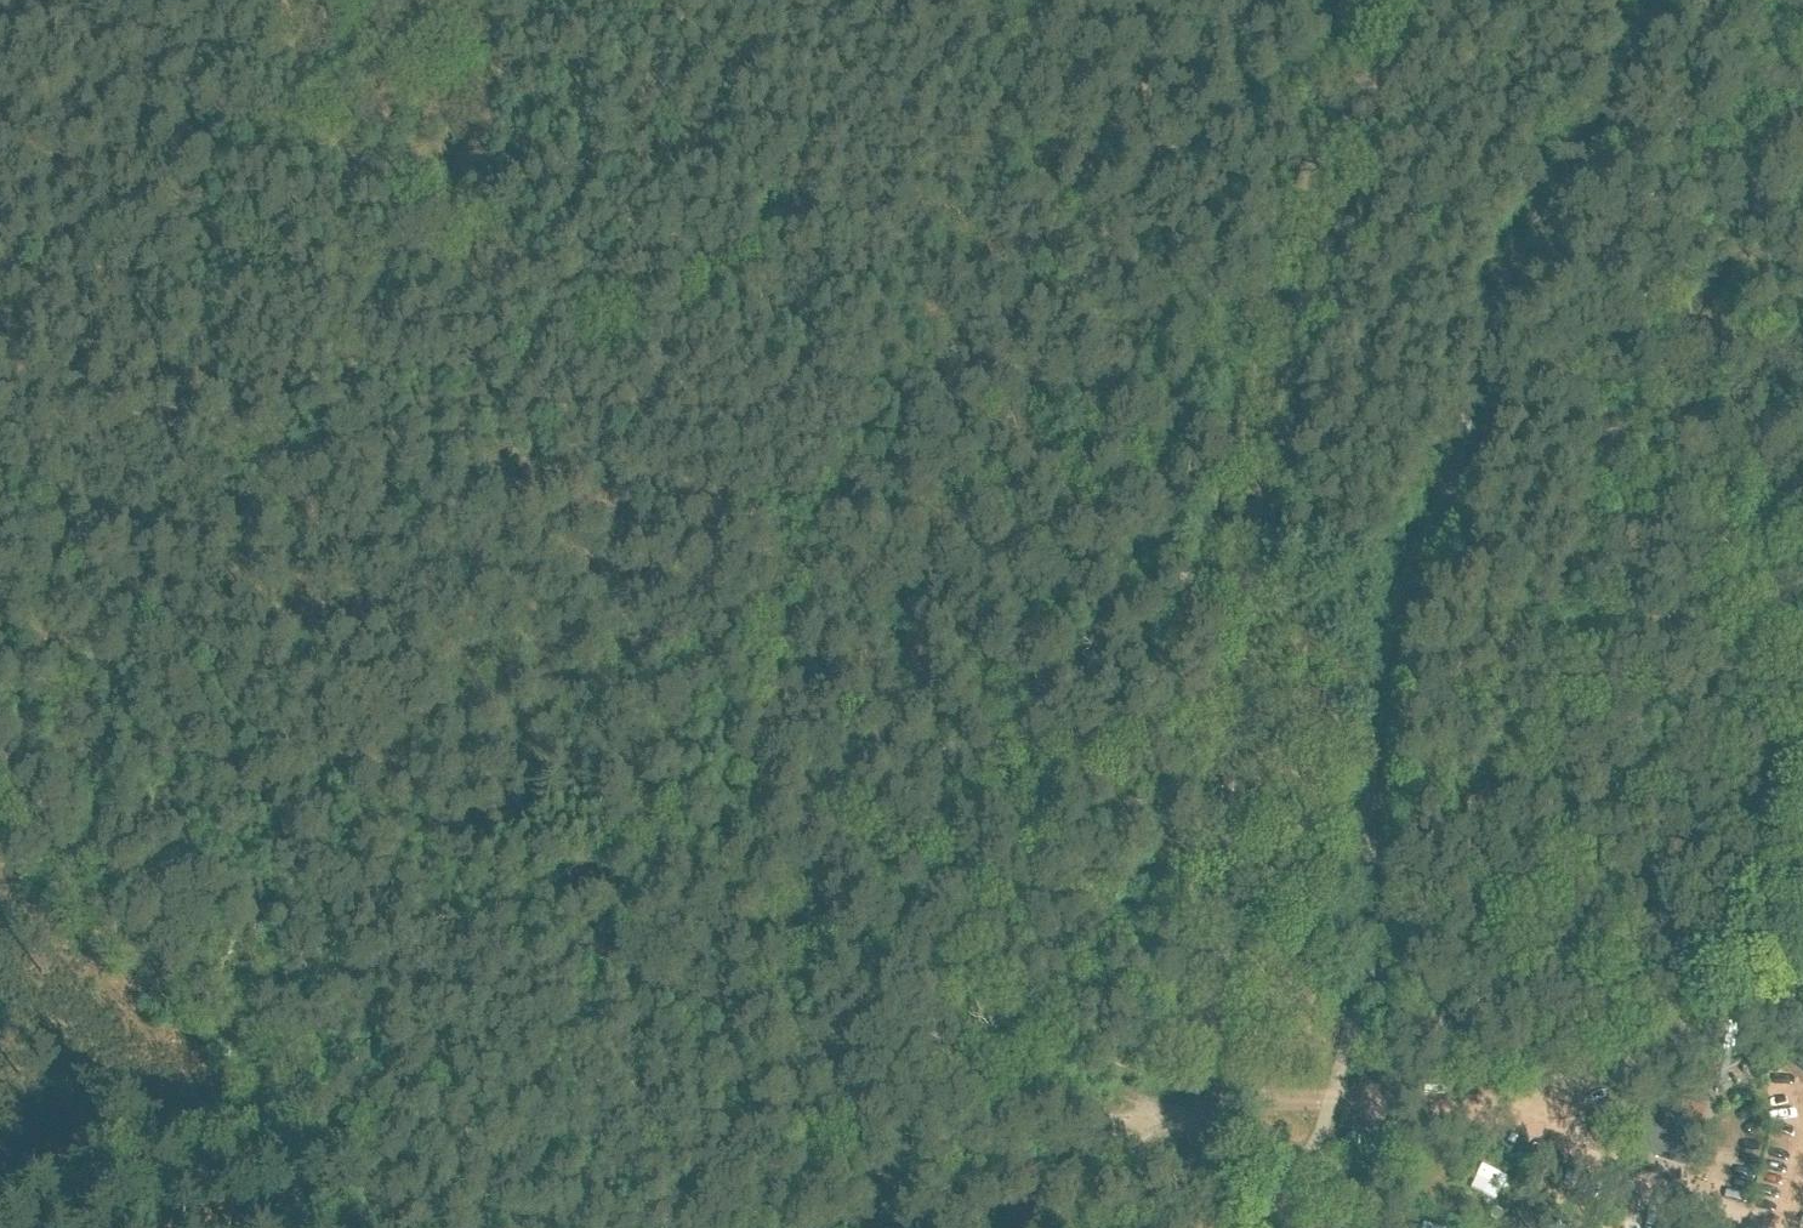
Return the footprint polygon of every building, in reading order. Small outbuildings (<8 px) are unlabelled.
[(1650,1108),(1666,1114),(1669,1104),(1653,1100),(1650,1108)]
